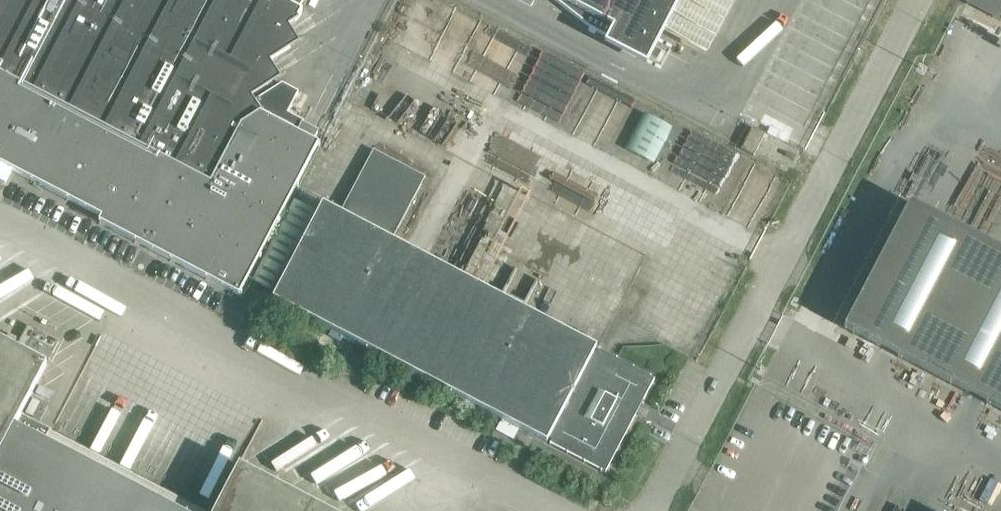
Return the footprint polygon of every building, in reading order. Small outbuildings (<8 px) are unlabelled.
[(15,171),(102,217),(99,222),(239,295),(259,258),(261,259),(261,257),(259,256),(276,224),(278,225),(279,223),(277,222),(296,187),(298,188),(298,186),(297,185),(317,146),(319,147),(320,145),(318,144),(318,143),(313,141),(317,133),(302,125),(303,123),(287,115),(298,93),(282,85),(256,102),(252,96),(272,83),(272,82),(269,83),(259,67),(291,47),(290,46),(288,48),(278,32),(299,19),(298,18),(302,9),(284,0),(0,0),(0,164),(15,171)] [(608,37),(605,45),(646,67),(663,33),(681,0),(555,0),(590,28),(589,31),(595,34),(596,31),(608,37)] [(992,16),(992,17),(1000,22),(1000,21),(1000,0),(971,0),(969,4),(992,16)] [(644,113),(625,149),(653,164),(672,128),(644,113)] [(741,149),(754,156),(765,134),(752,127),(741,149)] [(294,200),(253,280),(274,291),(315,211),(294,200)] [(909,202),(843,328),(1000,411),(1000,250),(909,202)] [(272,299),(354,342),(606,474),(656,379),(618,359),(323,204),(272,299)] [(603,338),(625,281),(603,272),(581,330),(603,338)] [(49,360),(59,341),(28,325),(18,344),(49,360)] [(50,432),(51,430),(21,414),(47,364),(0,340),(0,510),(200,510),(50,432)] [(239,465),(215,510),(327,510),(239,465)]
